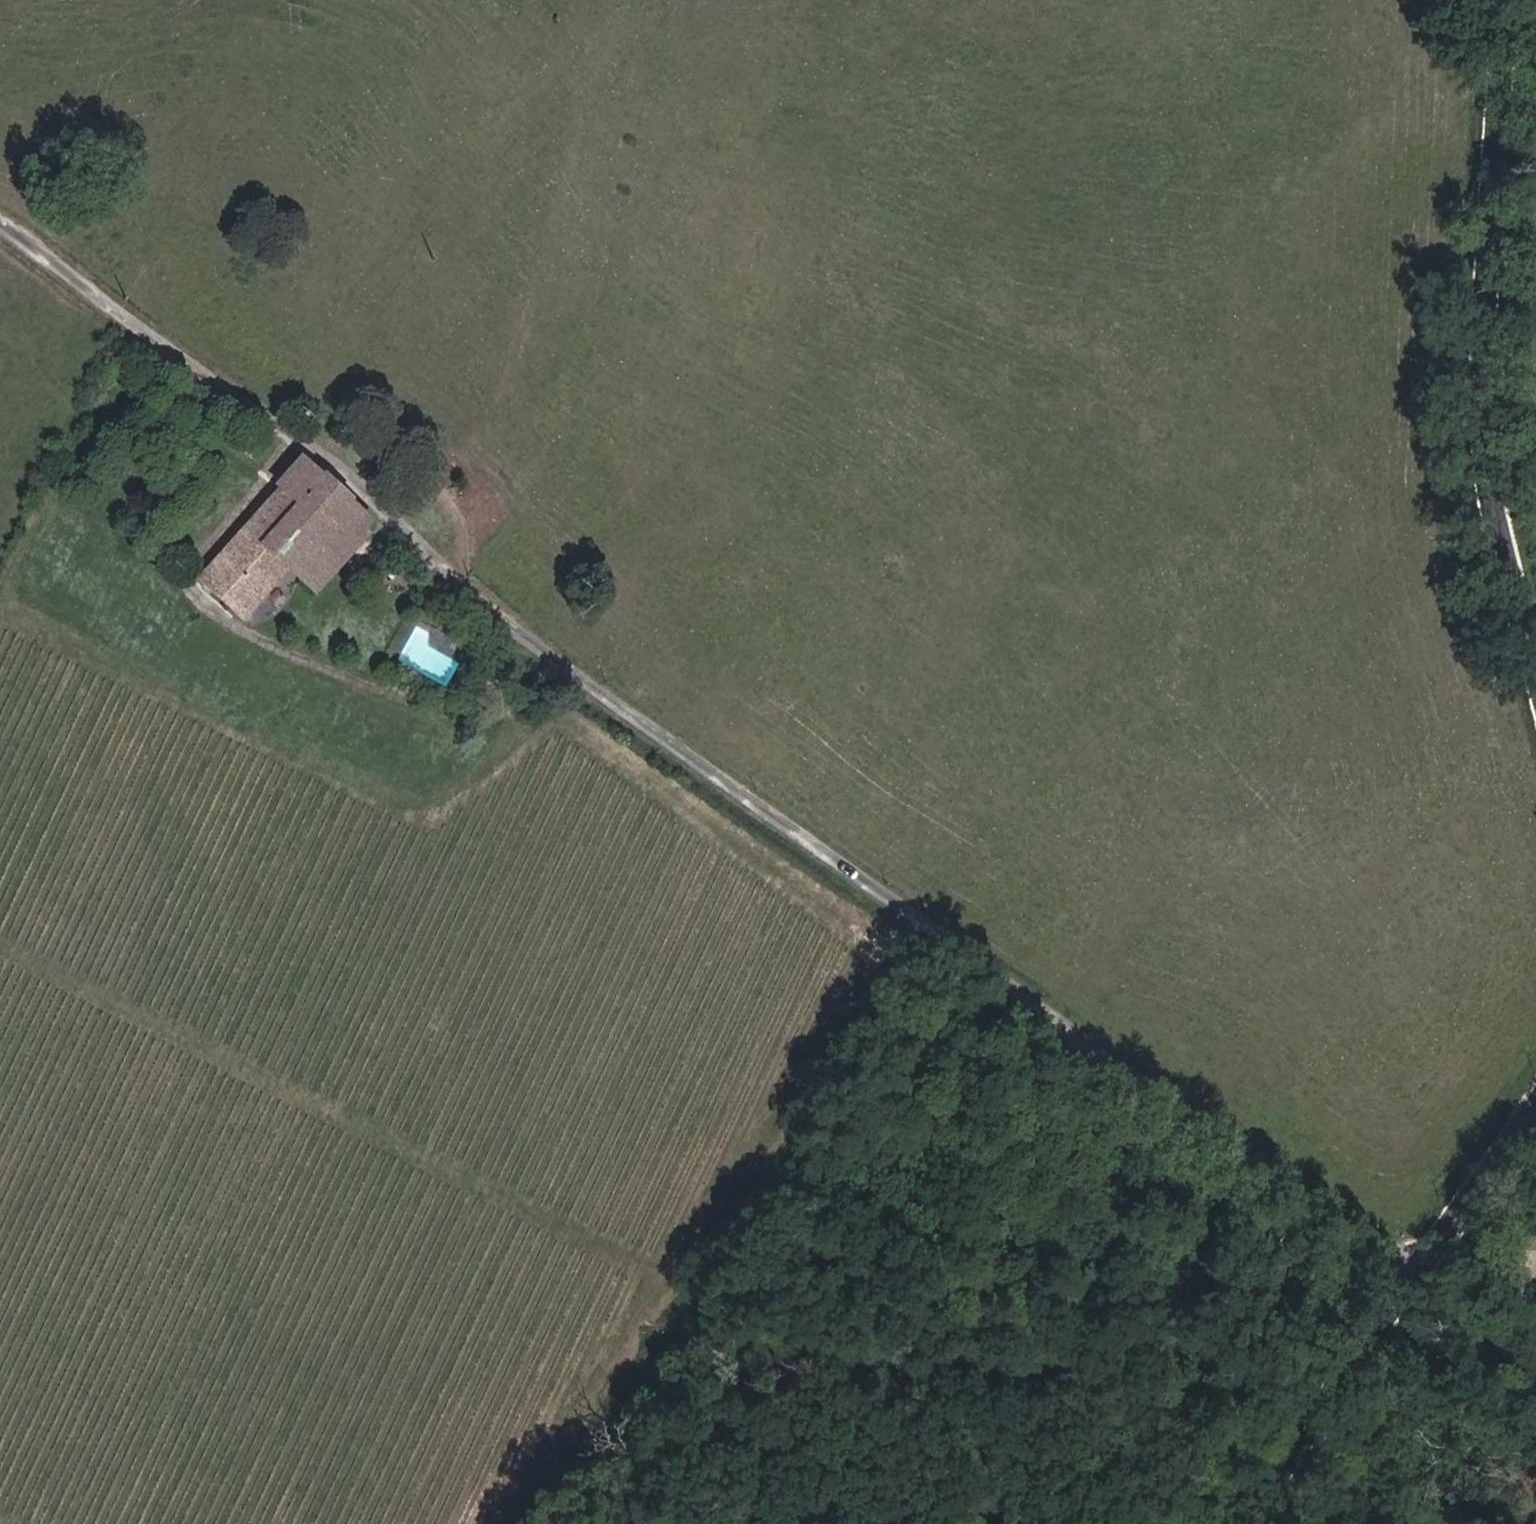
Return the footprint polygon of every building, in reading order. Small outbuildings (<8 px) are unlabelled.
[(256,634),(307,579),(365,516),(314,467),(289,490),(299,501),(212,592),(256,634)] [(392,543),(365,516),(307,579),(335,603),(392,543)]
